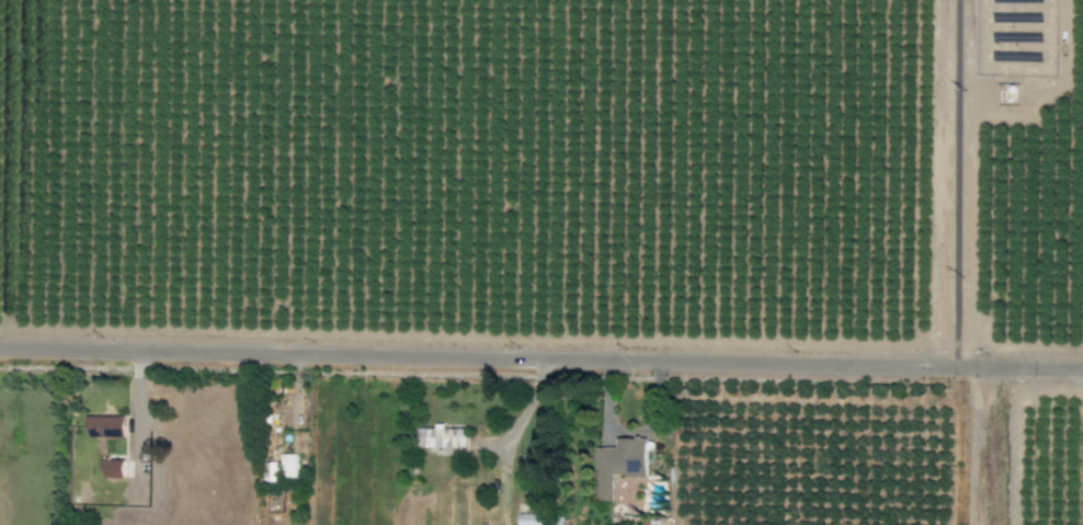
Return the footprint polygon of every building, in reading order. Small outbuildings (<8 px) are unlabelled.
[(86,437),(126,436),(126,415),(86,417),(86,437)] [(463,447),(464,429),(443,428),(444,423),(435,423),(435,428),(418,427),(418,446),(450,447),(450,446),(463,447)] [(647,438),(617,438),(616,448),(596,447),(595,500),(611,501),(612,476),(647,476),(647,438)] [(296,454),(281,454),(282,479),(296,479),(296,454)] [(122,478),(123,461),(102,460),(101,477),(122,478)] [(278,462),(264,462),(263,482),(277,482),(278,462)] [(535,513),(518,514),(519,524),(536,524),(535,513)] [(563,517),(550,517),(550,524),(563,524),(563,517)]
